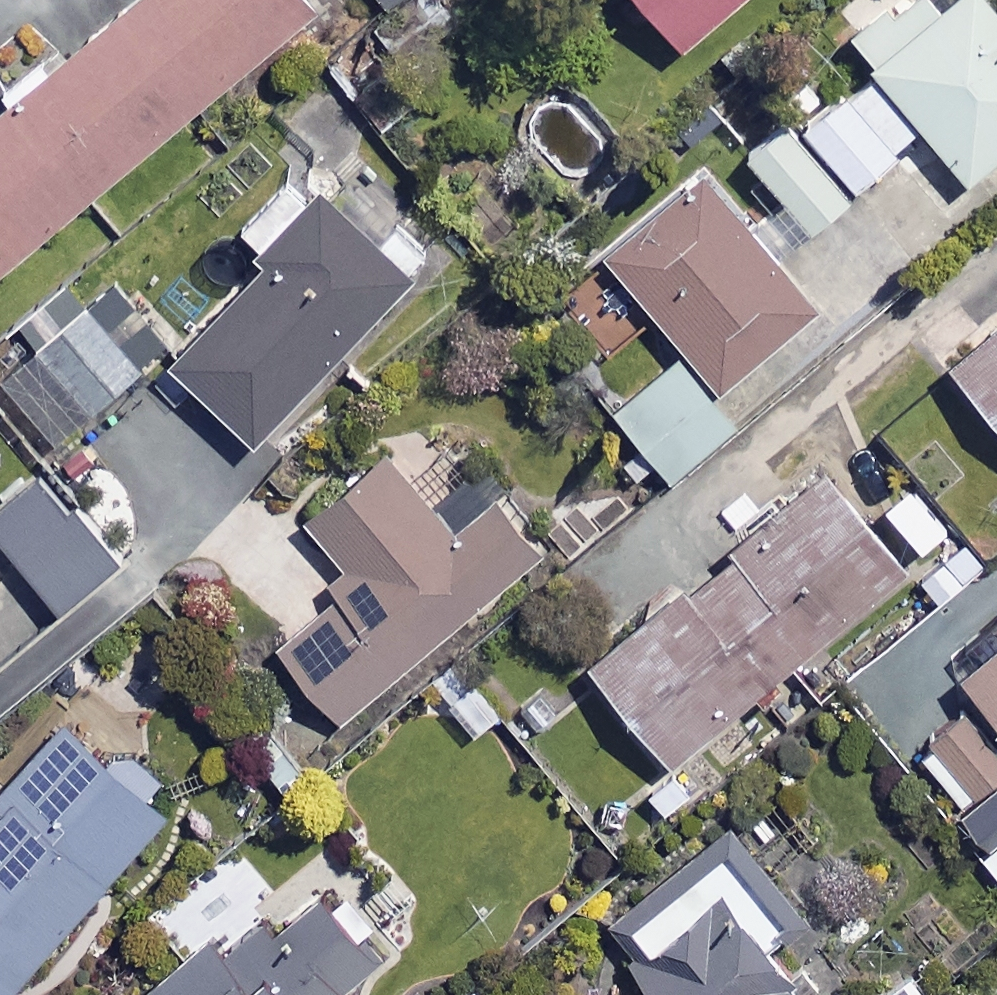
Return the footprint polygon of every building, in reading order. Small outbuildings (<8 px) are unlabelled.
[(315,0),(119,0),(0,97),(0,258),(316,2),(315,0)] [(679,38),(724,0),(647,0),(679,38)] [(990,0),(880,0),(847,26),(961,172),(996,144),(996,9),(990,0)] [(912,131),(864,69),(802,118),(851,180),(912,131)] [(614,142),(555,85),(511,130),(570,188),(614,142)] [(843,191),(782,113),(743,143),(804,221),(843,191)] [(408,269),(293,158),(234,219),(268,252),(168,356),(249,434),(408,269)] [(810,302),(695,165),(601,245),(715,381),(810,302)] [(0,368),(0,390),(44,443),(165,341),(135,305),(112,324),(73,278),(18,324),(32,341),(0,368)] [(947,359),(996,419),(996,317),(947,359)] [(732,418),(674,351),(606,411),(664,477),(732,418)] [(543,539),(475,459),(429,499),(380,442),(300,510),(355,574),(277,640),(340,714),(543,539)] [(37,466),(0,497),(0,535),(55,603),(119,551),(75,497),(67,503),(37,466)] [(925,597),(821,466),(585,654),(665,754),(845,610),(870,641),(925,597)] [(957,667),(996,715),(996,633),(957,667)] [(94,875),(117,897),(150,862),(127,840),(163,801),(63,707),(0,774),(0,975),(94,875)] [(817,917),(724,801),(596,904),(629,944),(618,953),(652,994),(800,994),(768,956),(817,917)] [(980,852),(996,874),(996,839),(980,852)] [(151,994),(356,994),(346,984),(390,945),(326,872),(276,917),(265,905),(224,941),(204,917),(136,977),(151,994)]
